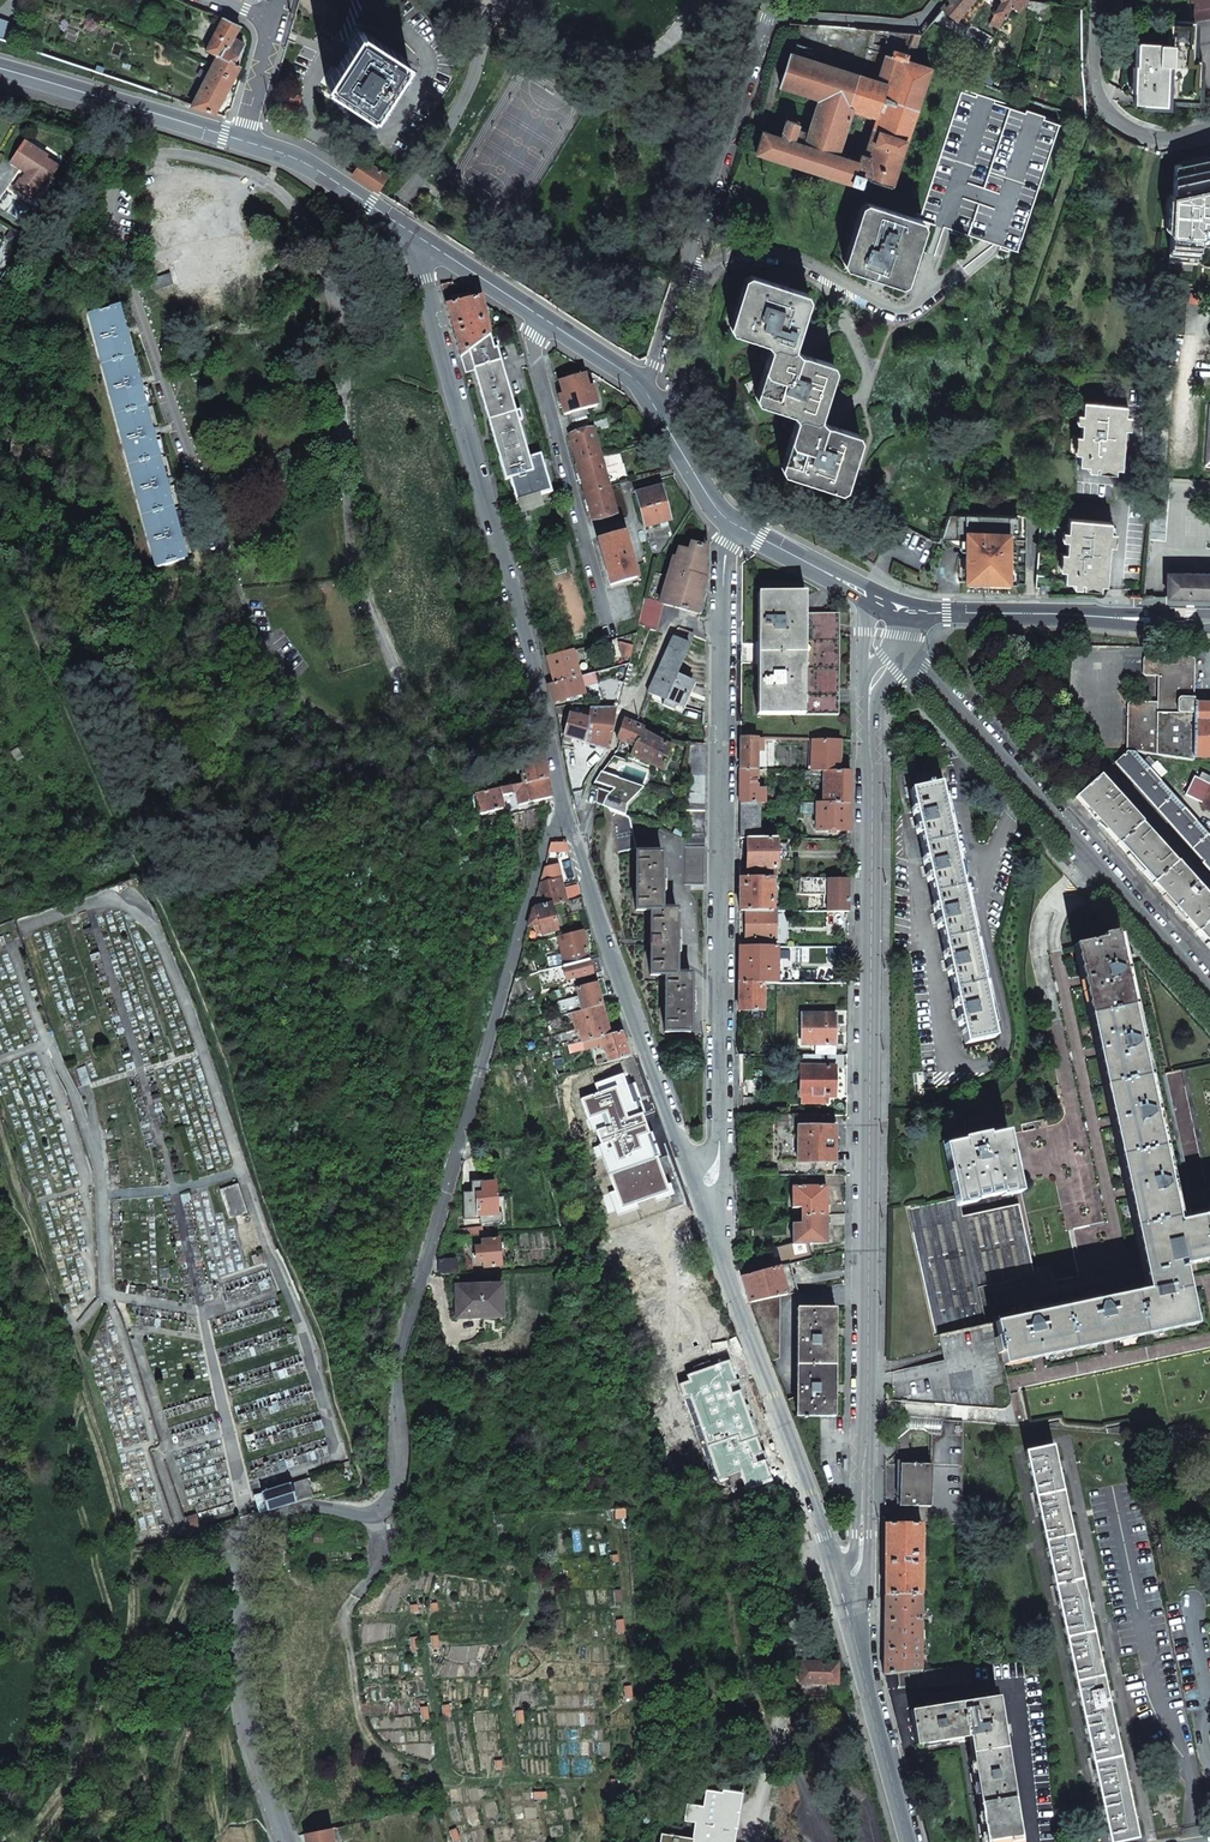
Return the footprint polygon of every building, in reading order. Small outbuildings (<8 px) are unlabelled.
[(941,9),(949,16),(956,22),(974,0),(948,0),(941,9)] [(1001,1),(994,13),(989,23),(999,27),(1011,5),(1018,11),(1027,0),(1000,0),(1001,1)] [(1194,23),(1168,22),(1167,44),(1159,44),(1159,43),(1138,42),(1138,66),(1136,65),(1134,103),(1165,104),(1165,100),(1198,101),(1199,61),(1201,61),(1209,102),(1209,0),(1189,0),(1194,23)] [(218,55),(211,67),(234,77),(240,66),(234,63),(244,43),(234,38),(240,26),(223,19),(207,49),(218,55)] [(859,186),(862,178),(863,177),(891,186),(930,68),(912,62),(921,33),(888,30),(881,52),(835,38),(839,26),(827,25),(815,61),(790,53),(780,86),(789,89),(783,108),(746,95),(730,144),(859,186)] [(328,84),(327,87),(372,116),(373,113),(376,115),(408,64),(406,62),(408,59),(363,31),(362,33),(359,32),(326,83),(328,84)] [(211,67),(192,106),(214,114),(234,77),(211,67)] [(1059,123),(961,92),(919,218),(921,219),(1017,250),(1059,123)] [(47,156),(24,142),(11,163),(27,174),(29,178),(21,180),(24,194),(37,191),(42,183),(46,186),(58,167),(45,159),(47,156)] [(60,165),(47,156),(45,159),(58,167),(60,165)] [(1169,261),(1198,262),(1199,242),(1209,243),(1209,157),(1175,165),(1173,195),(1171,232),(1169,261)] [(359,168),(353,175),(376,190),(387,174),(378,169),(380,167),(373,163),(372,165),(364,160),(359,168)] [(24,194),(21,180),(15,188),(24,194)] [(24,194),(32,199),(37,191),(24,194)] [(900,284),(921,219),(919,218),(866,200),(844,265),(900,284)] [(613,250),(599,272),(608,277),(622,256),(613,250)] [(776,345),(758,402),(802,415),(784,472),(842,490),(859,433),(815,420),(833,363),(789,349),(807,293),(750,274),(741,303),(732,331),(776,345)] [(452,283),(441,285),(446,304),(475,297),(467,292),(460,294),(457,286),(452,283)] [(475,297),(446,304),(453,331),(460,357),(490,335),(482,296),(475,297)] [(157,567),(184,560),(117,308),(89,315),(157,567)] [(501,361),(474,369),(506,480),(509,479),(516,503),(551,491),(540,455),(529,458),(501,361)] [(584,375),(559,382),(563,395),(559,396),(564,415),(598,405),(593,388),(589,389),(584,375)] [(1126,404),(1084,401),(1079,464),(1121,467),(1123,441),(1115,440),(1116,427),(1124,428),(1126,404)] [(1128,441),(1129,428),(1124,428),(1116,427),(1115,440),(1123,441),(1128,441)] [(593,428),(570,435),(593,521),(616,514),(593,428)] [(661,487),(636,494),(645,527),(670,520),(661,487)] [(995,582),(1025,583),(1027,515),(949,513),(941,537),(966,537),(965,582),(995,582)] [(1111,521),(1069,518),(1064,581),(1106,584),(1107,569),(1108,553),(1101,552),(1101,544),(1109,544),(1111,521)] [(624,533),(598,541),(610,585),(636,578),(624,533)] [(697,614),(705,587),(703,587),(706,579),(701,577),(706,559),(703,558),(706,548),(699,546),(691,544),(689,552),(679,549),(676,559),(673,558),(661,601),(661,603),(663,603),(697,614)] [(1109,544),(1101,544),(1101,552),(1108,553),(1113,553),(1114,545),(1109,544)] [(1167,597),(1209,598),(1209,573),(1167,573),(1167,597)] [(801,593),(758,593),(758,654),(757,715),(800,715),(801,613),(801,593)] [(645,597),(639,625),(643,627),(656,631),(663,603),(661,603),(661,601),(645,597)] [(801,613),(800,715),(804,715),(839,715),(839,613),(801,613)] [(679,627),(674,638),(690,645),(694,634),(679,627)] [(674,638),(648,692),(681,706),(687,694),(692,683),(675,675),(690,645),(674,638)] [(553,684),(580,677),(573,651),(547,658),(550,671),(553,683),(553,684)] [(1127,750),(1135,751),(1193,760),(1195,757),(1209,758),(1209,704),(1193,703),(1193,660),(1192,658),(1191,657),(1168,657),(1145,656),(1143,658),(1143,660),(1142,660),(1142,674),(1143,674),(1143,675),(1145,676),(1157,676),(1157,703),(1131,702),(1128,704),(1128,705),(1127,706),(1127,750)] [(580,677),(553,684),(553,683),(548,685),(550,694),(553,703),(584,694),(580,677)] [(604,677),(591,703),(616,703),(618,703),(624,682),(604,677)] [(589,718),(585,742),(590,744),(609,749),(615,708),(591,709),(589,718)] [(570,713),(563,736),(585,742),(589,718),(570,713)] [(624,719),(616,738),(625,742),(633,745),(643,730),(644,728),(624,719)] [(633,745),(630,754),(646,762),(662,770),(671,747),(643,730),(633,745)] [(741,753),(740,768),(757,768),(757,738),(741,738),(741,753)] [(812,740),(812,770),(824,771),(839,771),(839,756),(840,740),(812,740)] [(685,838),(684,885),(703,885),(705,744),(690,743),(685,838)] [(590,744),(584,759),(586,761),(589,762),(597,766),(609,749),(590,744)] [(1128,751),(1118,760),(1160,807),(1173,795),(1135,751),(1128,751)] [(501,769),(504,789),(524,784),(547,779),(544,766),(542,753),(520,761),(521,766),(518,767),(521,781),(513,783),(510,765),(501,769)] [(589,762),(581,773),(588,777),(597,766),(589,762)] [(902,776),(907,798),(911,797),(910,791),(927,787),(927,784),(931,783),(931,786),(940,784),(951,782),(947,766),(902,776)] [(740,785),(740,802),(761,802),(765,802),(765,788),(757,788),(757,768),(740,768),(740,785)] [(606,798),(603,807),(609,809),(626,816),(627,802),(646,787),(603,770),(594,782),(615,790),(606,798)] [(824,771),(823,803),(850,803),(850,787),(850,772),(839,771),(824,771)] [(471,779),(474,795),(485,793),(481,775),(471,779)] [(1185,794),(1203,803),(1209,788),(1209,784),(1194,776),(1185,794)] [(1141,824),(1100,777),(1075,798),(1118,845),(1141,824)] [(474,795),(479,815),(503,809),(513,807),(511,798),(501,801),(500,797),(516,793),(518,806),(551,798),(547,779),(524,784),(504,789),(485,793),(474,795)] [(911,797),(965,1044),(995,1038),(940,784),(931,786),(931,783),(927,784),(927,787),(910,791),(911,797)] [(1201,806),(1209,811),(1209,788),(1203,803),(1201,806)] [(1173,795),(1160,807),(1195,845),(1208,834),(1173,795)] [(740,802),(740,838),(747,838),(760,838),(761,802),(740,802)] [(817,803),(816,830),(849,831),(850,803),(823,803),(817,803)] [(609,809),(618,853),(636,849),(630,817),(626,816),(609,809)] [(1141,824),(1118,845),(1152,884),(1176,863),(1141,824)] [(1195,845),(1209,862),(1209,837),(1208,834),(1195,845)] [(747,838),(747,869),(777,869),(777,838),(760,838),(747,838)] [(551,843),(548,853),(569,852),(566,842),(551,843)] [(636,853),(636,910),(651,910),(650,975),(665,975),(665,1032),(691,1032),(691,974),(676,974),(677,909),(661,910),(662,853),(636,853)] [(1152,884),(1196,933),(1209,920),(1209,901),(1176,863),(1152,884)] [(740,869),(740,877),(773,878),(777,878),(777,869),(747,869),(740,869)] [(541,881),(533,909),(551,904),(565,901),(568,900),(566,891),(564,884),(561,876),(541,881)] [(740,894),(740,910),(746,910),(773,910),(773,878),(740,877),(740,894)] [(800,878),(800,894),(828,894),(828,879),(800,878)] [(828,894),(828,911),(849,911),(849,895),(849,879),(828,879),(828,894)] [(566,891),(568,900),(581,897),(579,888),(566,891)] [(565,901),(568,913),(585,909),(581,897),(568,900),(565,901)] [(533,909),(528,926),(540,925),(542,933),(557,929),(554,917),(551,904),(533,909)] [(746,910),(745,939),(775,940),(775,911),(773,910),(746,910)] [(1196,933),(1209,949),(1209,920),(1196,933)] [(558,938),(565,967),(589,960),(586,946),(583,932),(558,938)] [(993,1323),(1003,1362),(1194,1321),(1182,1262),(1209,1256),(1209,1215),(1177,1222),(1171,1197),(1146,1078),(1116,938),(1077,946),(1150,1289),(993,1323)] [(739,946),(739,982),(764,982),(776,982),(776,946),(775,946),(745,946),(739,946)] [(589,960),(593,974),(602,972),(598,958),(589,960)] [(558,968),(562,986),(578,982),(577,978),(585,976),(593,974),(589,960),(565,967),(558,968)] [(739,982),(738,1010),(751,1010),(764,1011),(764,982),(739,982)] [(576,1001),(579,1012),(601,1006),(599,995),(596,984),(577,989),(580,1000),(576,1001)] [(580,1029),(582,1041),(595,1038),(603,1036),(608,1035),(608,1032),(605,1019),(601,1006),(579,1012),(575,1013),(580,1029)] [(802,1013),(802,1043),(816,1043),(836,1043),(836,1029),(836,1014),(802,1013)] [(561,1034),(563,1046),(569,1045),(582,1041),(580,1029),(561,1034)] [(606,1048),(609,1062),(629,1058),(625,1045),(620,1032),(608,1035),(603,1036),(606,1048)] [(596,1046),(597,1050),(606,1048),(603,1036),(595,1038),(596,1046)] [(569,1045),(571,1052),(596,1046),(595,1038),(582,1041),(569,1045)] [(816,1043),(815,1055),(835,1055),(836,1043),(816,1043)] [(801,1055),(801,1066),(835,1067),(835,1055),(815,1055),(801,1055)] [(554,1059),(556,1074),(566,1072),(563,1057),(554,1059)] [(1207,1190),(1209,1189),(1209,1064),(1181,1070),(1207,1190)] [(801,1066),(800,1102),(827,1102),(827,1095),(836,1095),(835,1067),(801,1066)] [(623,1074),(595,1084),(598,1093),(582,1099),(588,1119),(592,1118),(601,1144),(593,1147),(598,1159),(603,1157),(615,1191),(609,1193),(618,1217),(639,1209),(637,1203),(654,1197),(656,1203),(675,1197),(670,1184),(667,1185),(646,1123),(642,1113),(645,1112),(635,1083),(627,1086),(623,1074)] [(1146,1078),(1171,1197),(1191,1193),(1165,1074),(1146,1078)] [(743,1097),(743,1114),(754,1114),(754,1097),(743,1097)] [(775,1115),(774,1175),(834,1175),(834,1163),(798,1163),(798,1127),(834,1127),(835,1116),(775,1115)] [(798,1127),(798,1163),(834,1163),(834,1127),(798,1127)] [(1004,1136),(949,1147),(959,1199),(1015,1187),(1004,1136)] [(498,1213),(495,1184),(489,1184),(482,1185),(483,1194),(472,1195),(474,1215),(478,1215),(498,1213)] [(471,1186),(472,1195),(483,1194),(482,1185),(471,1186)] [(802,1206),(802,1214),(827,1214),(827,1200),(827,1186),(792,1185),(792,1206),(802,1206)] [(906,1209),(933,1335),(938,1334),(993,1323),(991,1307),(1037,1298),(1015,1187),(959,1199),(906,1209)] [(1177,1222),(1209,1215),(1209,1189),(1207,1190),(1191,1193),(1171,1197),(1177,1222)] [(462,1196),(464,1216),(474,1215),(472,1195),(462,1196)] [(498,1213),(478,1215),(478,1220),(481,1219),(481,1224),(504,1222),(503,1212),(498,1213)] [(792,1223),(791,1242),(809,1243),(826,1243),(826,1229),(827,1214),(802,1214),(802,1223),(792,1223)] [(483,1227),(468,1228),(459,1229),(460,1237),(483,1236),(483,1227)] [(475,1246),(477,1262),(484,1261),(485,1267),(501,1266),(498,1239),(482,1240),(482,1246),(475,1246)] [(772,1248),(775,1268),(779,1267),(789,1265),(813,1259),(809,1243),(791,1242),(772,1248)] [(438,1259),(439,1275),(457,1273),(457,1258),(447,1259),(438,1259)] [(797,1292),(789,1265),(779,1267),(786,1294),(797,1292)] [(741,1276),(748,1302),(779,1296),(786,1294),(779,1267),(775,1268),(741,1276)] [(456,1302),(456,1318),(502,1317),(501,1285),(456,1286),(456,1302)] [(748,1302),(771,1362),(779,1359),(779,1296),(748,1302)] [(797,1397),(796,1416),(831,1417),(832,1308),(797,1308),(797,1397)] [(886,1386),(885,1400),(1001,1409),(1005,1409),(1007,1407),(1009,1405),(1010,1402),(1010,1399),(1003,1362),(993,1323),(938,1334),(944,1360),(904,1369),(908,1383),(886,1386)] [(729,1359),(686,1375),(688,1381),(679,1384),(684,1398),(688,1396),(719,1479),(739,1472),(746,1491),(773,1481),(729,1359)] [(786,1401),(792,1416),(796,1416),(797,1397),(786,1401)] [(887,1441),(897,1441),(897,1438),(898,1434),(900,1430),(903,1428),(908,1427),(925,1428),(931,1434),(931,1446),(962,1446),(962,1421),(911,1417),(906,1417),(896,1420),(891,1426),(887,1434),(887,1441)] [(1042,1424),(1042,1427),(1060,1429),(1059,1420),(1042,1424)] [(1108,1428),(1108,1432),(1127,1434),(1125,1426),(1108,1428)] [(1173,1433),(1174,1437),(1192,1439),(1190,1430),(1173,1433)] [(1109,1841),(1118,1841),(1138,1838),(1053,1445),(1026,1451),(1109,1841)] [(931,1446),(931,1465),(963,1465),(962,1446),(931,1446)] [(900,1464),(900,1506),(931,1506),(931,1465),(900,1464)] [(931,1506),(930,1524),(962,1523),(963,1465),(931,1465),(931,1506)] [(261,1493),(266,1511),(296,1503),(297,1502),(312,1498),(307,1480),(261,1493)] [(184,1519),(189,1534),(199,1531),(194,1516),(184,1519)] [(884,1615),(883,1674),(898,1672),(909,1672),(919,1670),(921,1524),(884,1523),(884,1563),(884,1615)] [(800,1662),(800,1682),(826,1683),(837,1683),(838,1663),(800,1662)] [(910,1684),(911,1687),(973,1682),(972,1666),(919,1670),(909,1672),(910,1684)] [(898,1672),(899,1685),(910,1684),(909,1672),(898,1672)] [(800,1682),(799,1697),(826,1698),(826,1683),(800,1682)] [(985,1841),(1021,1841),(998,1695),(910,1710),(915,1745),(968,1737),(985,1841)] [(836,1716),(841,1735),(854,1732),(851,1722),(849,1712),(836,1716)] [(736,1802),(725,1800),(726,1792),(706,1789),(704,1805),(687,1803),(685,1820),(695,1821),(694,1829),(709,1831),(707,1841),(729,1841),(736,1802)] [(725,1800),(736,1802),(737,1794),(726,1792),(725,1800)] [(670,1825),(668,1834),(680,1836),(682,1827),(670,1825)] [(307,1841),(333,1841),(330,1829),(305,1834),(307,1841)] [(709,1831),(694,1829),(693,1838),(680,1836),(668,1834),(660,1833),(659,1841),(707,1841),(709,1831)]
